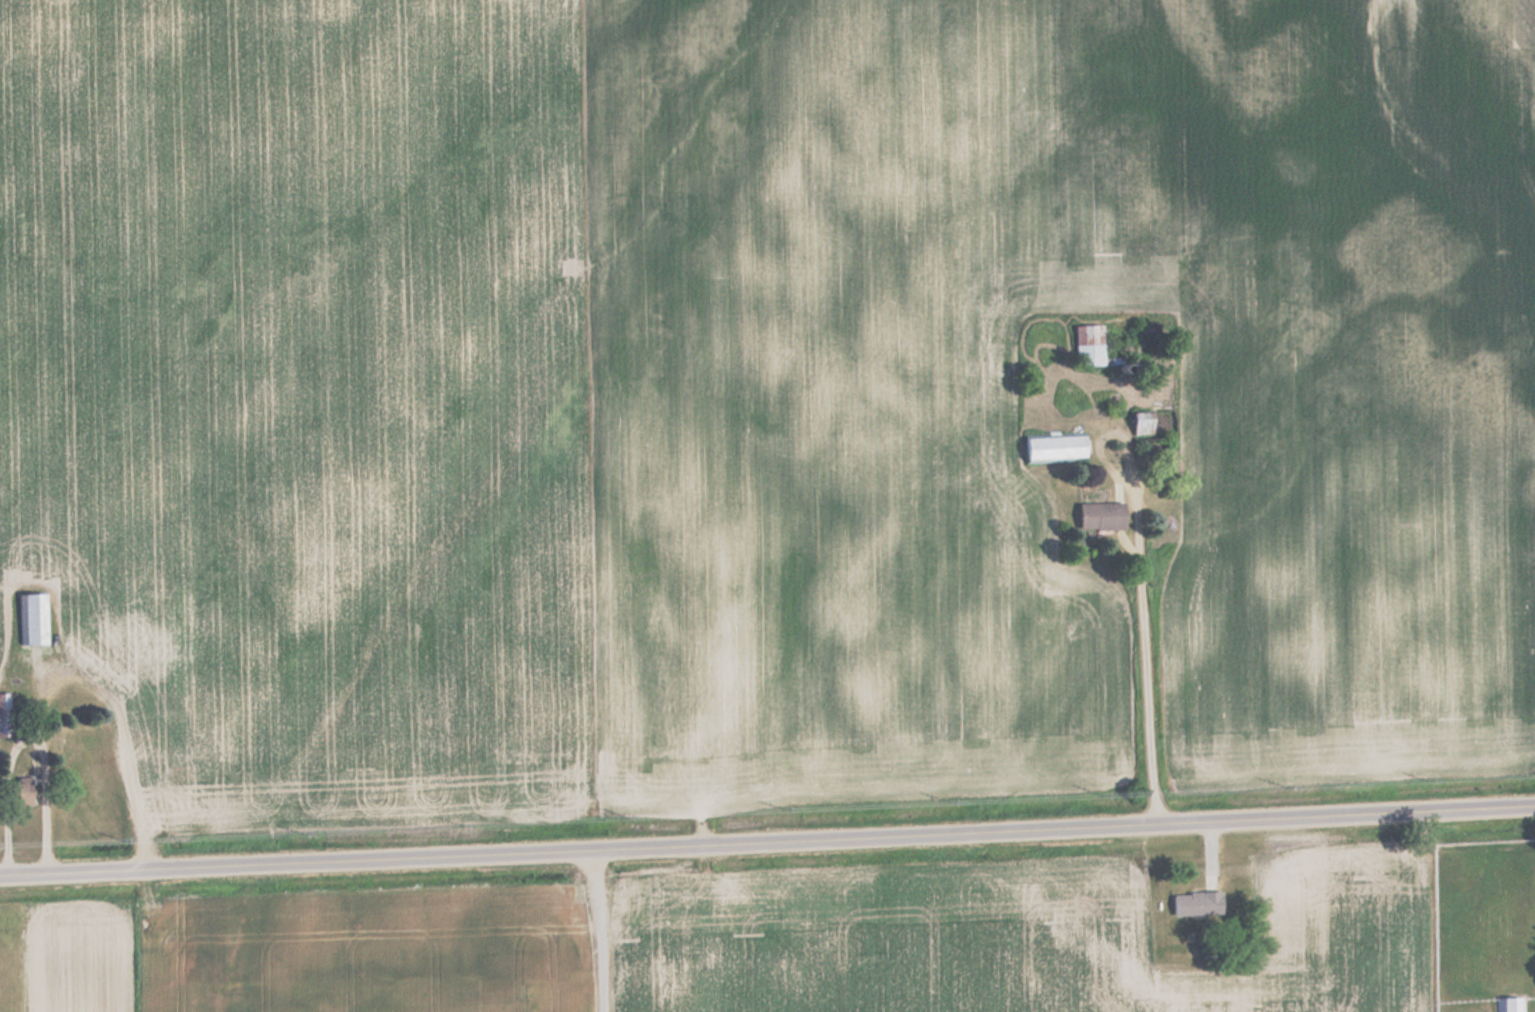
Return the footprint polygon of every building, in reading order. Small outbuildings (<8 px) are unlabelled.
[(1073,365),(1114,365),(1114,358),(1100,358),(1100,325),(1072,325),(1073,365)] [(1130,435),(1148,433),(1145,410),(1127,412),(1130,435)] [(1024,458),(1081,458),(1081,435),(1024,435),(1024,458)] [(1120,501),(1075,501),(1075,529),(1120,529),(1120,501)] [(49,593),(20,593),(20,644),(49,644),(49,593)] [(2,779),(2,806),(27,806),(27,779),(2,779)] [(1217,914),(1217,891),(1170,892),(1170,914),(1217,914)] [(1498,996),(1498,1011),(1523,1011),(1523,996),(1498,996)]
